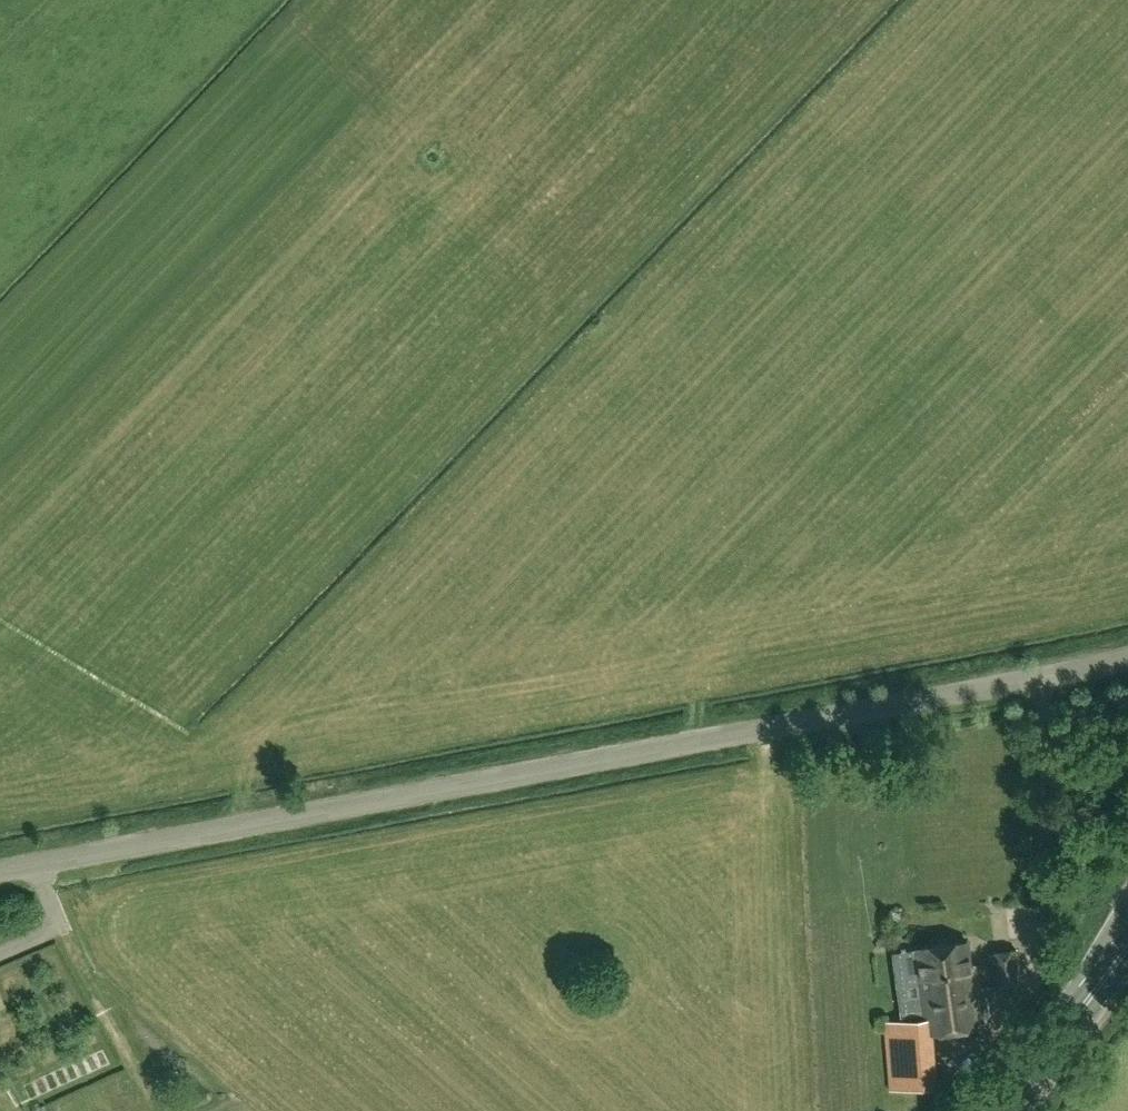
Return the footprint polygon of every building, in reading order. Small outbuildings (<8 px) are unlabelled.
[(926,1019),(887,1022),(892,1089),(932,1086),(928,1032),(979,1025),(967,941),(916,948),(926,1019)] [(996,986),(1021,983),(1016,949),(991,952),(996,986)]
